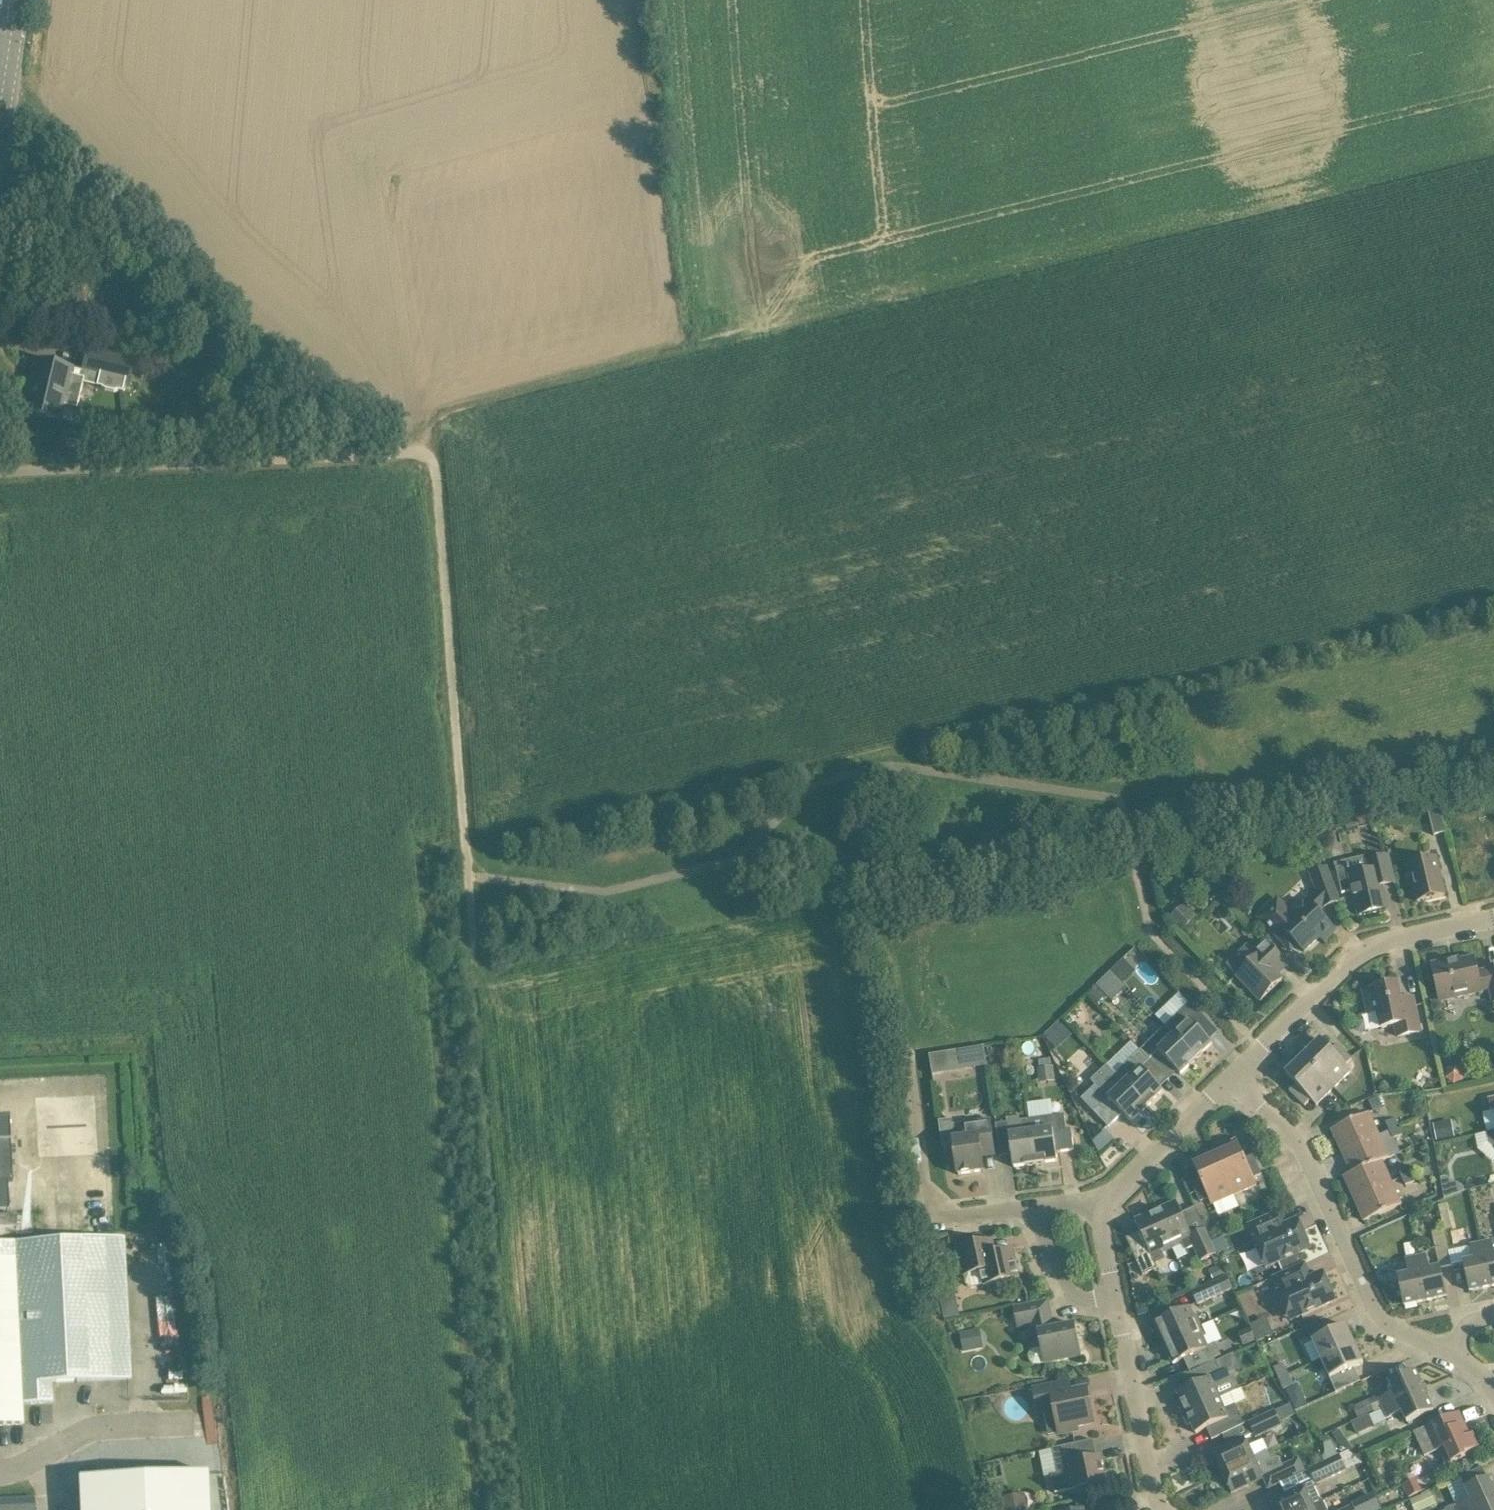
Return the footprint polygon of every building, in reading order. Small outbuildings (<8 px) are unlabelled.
[(79,323),(83,309),(70,306),(67,320),(79,323)] [(82,373),(125,383),(129,384),(134,360),(88,350),(82,373)] [(37,361),(25,412),(59,420),(62,406),(77,409),(84,380),(97,383),(97,386),(101,388),(105,390),(114,392),(118,392),(123,393),(125,383),(82,373),(83,372),(37,361)] [(1428,811),(1434,836),(1447,833),(1441,808),(1428,811)] [(1350,866),(1337,869),(1343,894),(1354,891),(1360,916),(1387,910),(1382,887),(1396,884),(1391,864),(1389,856),(1367,862),(1369,872),(1352,876),(1350,866)] [(1409,864),(1418,903),(1445,896),(1436,857),(1409,864)] [(1319,892),(1295,915),(1279,897),(1259,917),(1291,950),(1297,944),(1305,953),(1332,927),(1319,913),(1324,908),(1340,902),(1327,869),(1312,874),(1319,892)] [(1169,918),(1175,925),(1182,932),(1198,917),(1184,903),(1169,918)] [(1289,965),(1266,941),(1254,952),(1258,956),(1236,976),(1261,1003),(1284,981),(1278,975),(1289,965)] [(1482,992),(1482,991),(1490,990),(1493,1003),(1493,968),(1486,970),(1486,971),(1478,972),(1475,958),(1451,963),(1450,961),(1432,965),(1440,1002),(1482,992)] [(1110,974),(1089,997),(1098,1007),(1108,998),(1113,1003),(1126,989),(1110,974)] [(1369,1014),(1378,1012),(1382,1028),(1396,1025),(1399,1037),(1421,1032),(1415,1007),(1403,1009),(1398,984),(1364,991),(1369,1014)] [(1166,1027),(1197,1060),(1213,1044),(1204,1035),(1213,1027),(1191,1004),(1166,1027)] [(1070,1016),(1065,1021),(1071,1026),(1075,1021),(1070,1016)] [(1060,1021),(1045,1034),(1058,1047),(1072,1034),(1060,1021)] [(1166,1027),(1141,1051),(1165,1076),(1174,1067),(1181,1075),(1197,1060),(1166,1027)] [(1309,1044),(1300,1053),(1314,1068),(1332,1051),(1321,1040),(1313,1049),(1309,1044)] [(1332,1051),(1314,1068),(1334,1088),(1352,1071),(1346,1066),(1352,1060),(1338,1045),(1332,1051)] [(968,1050),(958,1051),(961,1069),(976,1067),(974,1049),(968,1050)] [(1004,1062),(1001,1049),(988,1052),(991,1065),(1004,1062)] [(1141,1051),(1116,1075),(1148,1107),(1164,1092),(1157,1084),(1165,1076),(1141,1051)] [(1286,1075),(1297,1085),(1314,1068),(1300,1053),(1291,1062),(1295,1066),(1286,1075)] [(1051,1061),(1040,1062),(1041,1069),(1038,1069),(1040,1083),(1056,1081),(1054,1067),(1052,1068),(1051,1061)] [(1464,1081),(1465,1071),(1456,1065),(1447,1070),(1446,1080),(1455,1086),(1464,1081)] [(1109,1099),(1095,1113),(1109,1128),(1124,1114),(1132,1123),(1148,1107),(1116,1075),(1108,1066),(1092,1081),(1109,1099)] [(1314,1068),(1297,1085),(1291,1091),(1305,1106),(1311,1101),(1317,1106),(1334,1088),(1314,1068)] [(1134,1121),(1144,1132),(1156,1120),(1152,1115),(1180,1088),(1174,1083),(1134,1121)] [(1383,1107),(1379,1097),(1369,1101),(1373,1111),(1383,1107)] [(1332,1130),(1342,1152),(1379,1136),(1369,1113),(1332,1130)] [(1030,1120),(1036,1165),(1058,1161),(1054,1133),(1067,1131),(1065,1115),(1030,1120)] [(1013,1156),(1014,1168),(1036,1165),(1030,1120),(1021,1121),(1020,1117),(1007,1119),(1008,1123),(996,1125),(1001,1157),(1013,1156)] [(1396,1119),(1386,1124),(1389,1132),(1400,1127),(1396,1119)] [(954,1125),(941,1127),(943,1146),(954,1145),(959,1175),(985,1172),(982,1151),(996,1149),(991,1120),(964,1124),(966,1138),(955,1139),(954,1125)] [(1437,1142),(1456,1138),(1452,1121),(1434,1125),(1437,1142)] [(1400,1127),(1389,1132),(1393,1140),(1404,1135),(1400,1127)] [(1342,1152),(1352,1174),(1382,1161),(1390,1158),(1379,1136),(1342,1152)] [(1227,1151),(1217,1155),(1234,1195),(1257,1185),(1254,1178),(1262,1175),(1253,1156),(1245,1159),(1237,1140),(1225,1146),(1227,1151)] [(1234,1195),(1217,1155),(1207,1160),(1204,1155),(1192,1160),(1200,1179),(1193,1182),(1201,1202),(1209,1198),(1212,1205),(1234,1195)] [(1344,1177),(1355,1200),(1392,1183),(1382,1161),(1352,1174),(1344,1177)] [(1410,1166),(1399,1170),(1402,1179),(1413,1174),(1410,1166)] [(1416,1174),(1421,1185),(1434,1179),(1429,1167),(1416,1174)] [(1413,1174),(1402,1179),(1406,1187),(1417,1182),(1413,1174)] [(1392,1183),(1355,1200),(1365,1222),(1402,1205),(1392,1183)] [(10,1214),(8,1184),(0,1184),(0,1214),(10,1214)] [(1177,1202),(1156,1211),(1173,1249),(1183,1244),(1186,1251),(1195,1246),(1202,1261),(1217,1254),(1206,1229),(1192,1235),(1177,1202)] [(1173,1249),(1156,1211),(1135,1221),(1151,1255),(1137,1261),(1143,1275),(1158,1269),(1156,1264),(1166,1260),(1163,1253),(1173,1249)] [(1255,1241),(1267,1268),(1279,1263),(1284,1273),(1303,1264),(1299,1254),(1311,1249),(1299,1221),(1288,1226),(1281,1212),(1248,1226),(1255,1241)] [(17,1227),(16,1215),(0,1216),(0,1228),(17,1227)] [(1458,1229),(1446,1231),(1453,1265),(1464,1263),(1465,1263),(1458,1229)] [(1453,1265),(1446,1231),(1434,1234),(1441,1268),(1453,1265)] [(16,1242),(23,1405),(53,1403),(52,1383),(131,1379),(125,1237),(16,1242)] [(964,1276),(982,1272),(985,1286),(1020,1279),(1014,1251),(988,1256),(985,1241),(958,1247),(964,1276)] [(1482,1243),(1491,1287),(1493,1286),(1493,1248),(1492,1241),(1482,1243)] [(24,1425),(23,1405),(16,1242),(0,1243),(0,1426),(24,1425)] [(1404,1245),(1406,1257),(1416,1256),(1414,1243),(1404,1245)] [(1491,1287),(1482,1243),(1471,1245),(1475,1261),(1465,1263),(1464,1263),(1470,1292),(1491,1287)] [(1427,1255),(1416,1257),(1426,1301),(1448,1296),(1441,1268),(1430,1271),(1427,1255)] [(1426,1301),(1416,1257),(1406,1260),(1409,1275),(1398,1278),(1404,1306),(1426,1301)] [(1306,1264),(1273,1279),(1291,1321),(1335,1301),(1323,1274),(1312,1279),(1306,1264)] [(1222,1265),(1209,1270),(1214,1281),(1227,1275),(1222,1265)] [(1192,1293),(1198,1305),(1223,1294),(1219,1284),(1218,1281),(1192,1293)] [(1156,1306),(1151,1293),(1137,1298),(1143,1312),(1156,1306)] [(1044,1302),(1015,1308),(1019,1328),(1032,1325),(1034,1335),(1040,1334),(1041,1341),(1046,1364),(1081,1357),(1075,1325),(1055,1329),(1052,1318),(1047,1319),(1044,1302)] [(1155,1323),(1164,1343),(1202,1326),(1197,1316),(1194,1317),(1190,1307),(1155,1323)] [(957,1308),(944,1311),(946,1319),(959,1316),(957,1308)] [(1258,1339),(1274,1334),(1269,1318),(1253,1323),(1258,1339)] [(1182,1377),(1182,1378),(1217,1362),(1215,1359),(1222,1355),(1216,1343),(1208,1347),(1204,1338),(1206,1337),(1202,1326),(1164,1343),(1174,1364),(1184,1359),(1191,1373),(1182,1377)] [(1313,1341),(1322,1360),(1355,1345),(1346,1326),(1328,1334),(1313,1341)] [(1251,1328),(1239,1333),(1245,1346),(1257,1341),(1251,1328)] [(973,1331),(961,1334),(964,1351),(976,1348),(973,1331)] [(1355,1345),(1322,1360),(1330,1379),(1364,1364),(1355,1345)] [(1224,1378),(1217,1362),(1182,1378),(1183,1378),(1190,1375),(1195,1386),(1178,1393),(1182,1403),(1179,1404),(1184,1415),(1220,1399),(1237,1391),(1238,1387),(1235,1378),(1229,1376),(1224,1378)] [(1274,1370),(1279,1379),(1289,1375),(1284,1365),(1274,1370)] [(1379,1399),(1384,1409),(1425,1391),(1416,1370),(1397,1379),(1389,1382),(1394,1393),(1379,1399)] [(1289,1375),(1279,1379),(1284,1391),(1294,1387),(1289,1375)] [(1078,1431),(1078,1427),(1094,1424),(1088,1391),(1071,1394),(1068,1380),(1049,1384),(1034,1388),(1039,1414),(1055,1411),(1060,1435),(1078,1431)] [(1425,1391),(1384,1409),(1388,1419),(1403,1412),(1407,1423),(1416,1419),(1434,1411),(1425,1391)] [(1220,1399),(1184,1415),(1189,1426),(1192,1424),(1196,1434),(1213,1426),(1218,1437),(1212,1439),(1213,1440),(1245,1425),(1236,1405),(1225,1409),(1220,1399)] [(1291,1404),(1278,1409),(1283,1423),(1296,1417),(1291,1404)] [(1380,1411),(1370,1415),(1375,1426),(1385,1421),(1380,1411)] [(1249,1425),(1256,1441),(1282,1428),(1275,1412),(1249,1425)] [(1459,1412),(1415,1432),(1425,1456),(1440,1450),(1447,1465),(1466,1457),(1465,1454),(1479,1448),(1473,1433),(1469,1435),(1459,1412)] [(1340,1430),(1333,1435),(1337,1443),(1345,1438),(1340,1430)] [(1213,1453),(1223,1473),(1268,1452),(1264,1442),(1250,1448),(1245,1438),(1213,1453)] [(1058,1474),(1052,1475),(1056,1494),(1092,1486),(1093,1489),(1103,1487),(1103,1484),(1106,1483),(1101,1457),(1080,1462),(1077,1448),(1054,1453),(1058,1474)] [(1268,1452),(1223,1473),(1232,1493),(1266,1477),(1265,1475),(1284,1466),(1281,1459),(1272,1460),(1268,1452)] [(1309,1470),(1317,1487),(1347,1472),(1339,1456),(1309,1470)] [(1266,1477),(1272,1490),(1306,1474),(1300,1459),(1284,1466),(1265,1475),(1266,1477)] [(79,1478),(79,1480),(80,1509),(209,1509),(208,1472),(79,1478)] [(1458,1509),(1474,1509),(1493,1501),(1493,1480),(1493,1477),(1466,1489),(1471,1499),(1456,1506),(1458,1509)] [(1403,1485),(1409,1498),(1423,1492),(1417,1479),(1403,1485)] [(1321,1502),(1313,1483),(1304,1487),(1303,1486),(1271,1501),(1275,1509),(1305,1509),(1313,1506),(1324,1501),(1321,1502)] [(1359,1509),(1379,1509),(1382,1508),(1374,1491),(1354,1501),(1359,1509)] [(1024,1494),(1001,1499),(1001,1502),(1003,1509),(1028,1509),(1024,1494)] [(14,1499),(15,1509),(35,1509),(34,1498),(14,1499)] [(1324,1501),(1313,1506),(1305,1509),(1328,1509),(1324,1501)] [(1474,1509),(1493,1509),(1493,1501),(1474,1509)]
